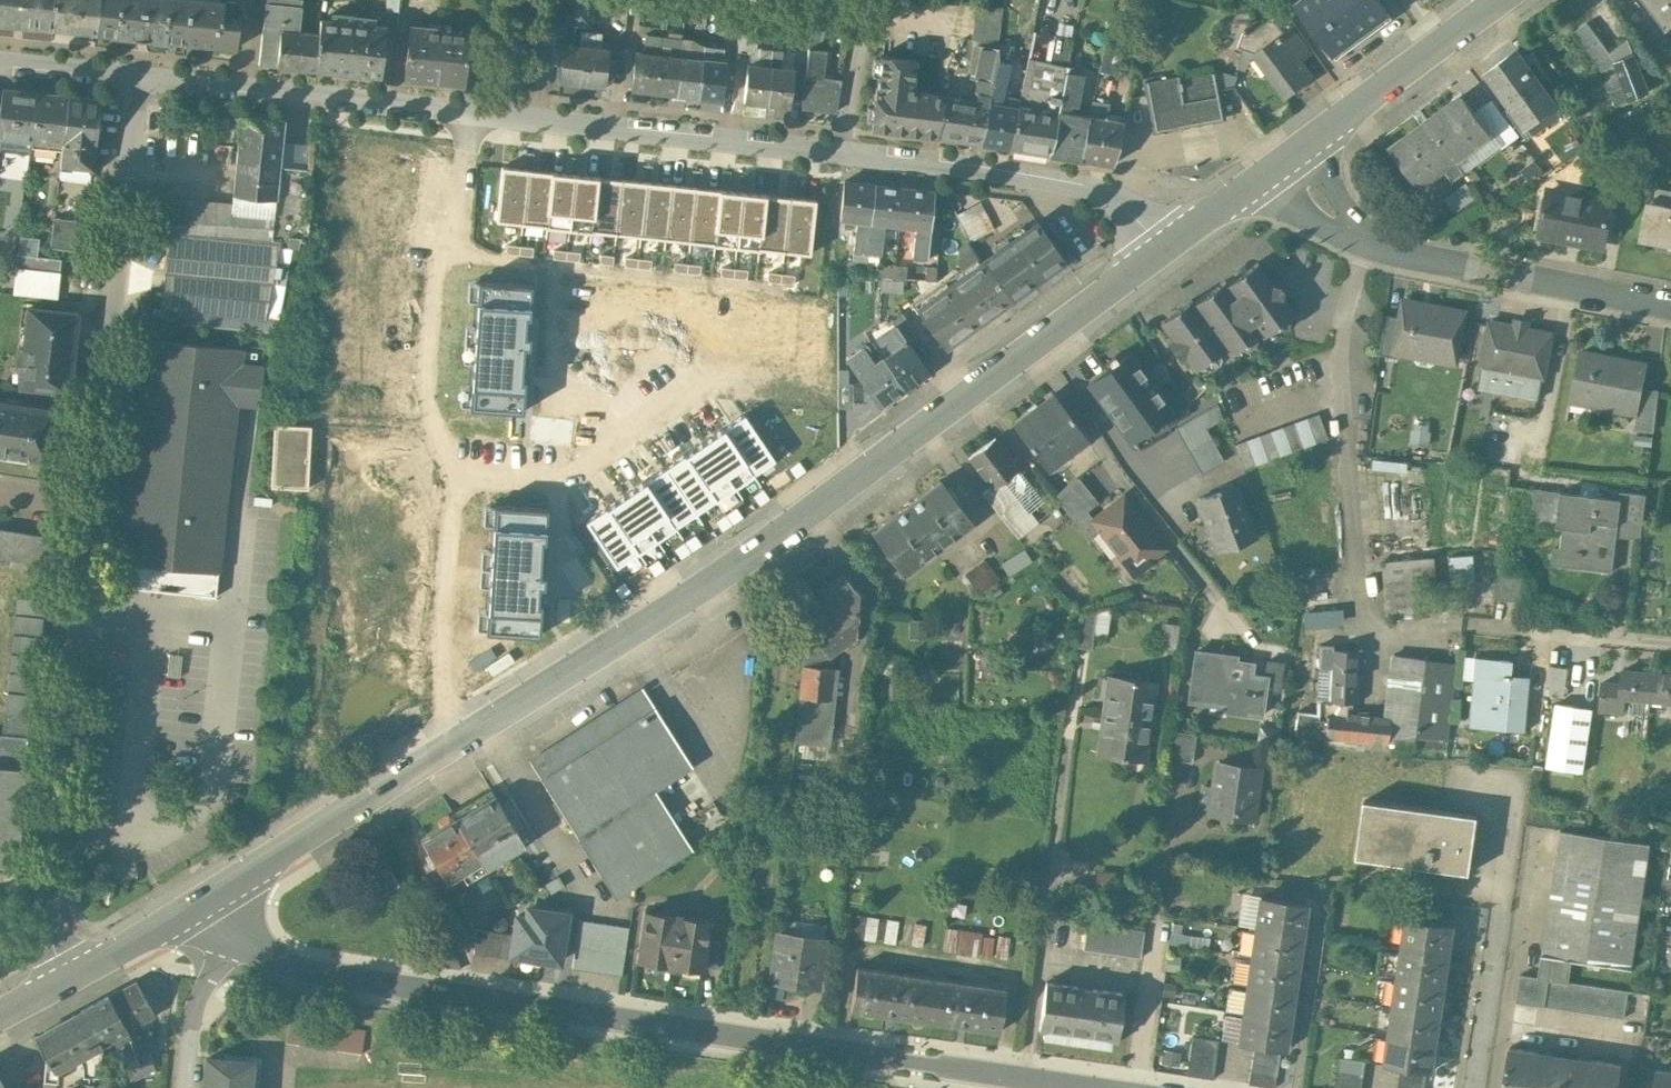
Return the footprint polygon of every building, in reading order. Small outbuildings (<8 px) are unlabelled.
[(53,28),(56,0),(0,0),(0,23),(53,28)] [(53,28),(97,32),(100,0),(56,0),(53,28)] [(97,32),(97,33),(185,42),(190,0),(100,0),(97,32)] [(238,0),(190,0),(185,42),(217,46),(216,50),(232,52),(233,47),(237,48),(242,0),(238,0)] [(386,10),(398,11),(400,0),(387,0),(386,10)] [(543,27),(543,32),(556,33),(554,51),(563,52),(564,44),(574,45),(576,23),(589,25),(592,0),(549,0),(543,27)] [(795,6),(810,8),(811,0),(796,0),(795,6)] [(1297,5),(1332,52),(1389,10),(1381,0),(1304,0),(1297,5)] [(1668,28),(1670,27),(1666,23),(1670,19),(1670,0),(1646,0),(1668,28)] [(284,3),(266,1),(264,28),(263,28),(259,63),(278,65),(284,3)] [(722,2),(709,1),(708,14),(721,16),(722,2)] [(319,33),(299,32),(301,5),(284,3),(278,65),(316,69),(320,34),(319,33)] [(1001,7),(977,4),(972,39),(997,42),(1001,7)] [(827,15),(813,14),(809,48),(823,50),(827,15)] [(1269,18),(1249,33),(1245,28),(1239,46),(1256,52),(1281,33),(1269,18)] [(354,23),(321,19),(319,33),(320,34),(316,69),(349,73),(354,23)] [(1610,51),(1586,21),(1573,32),(1603,70),(1605,69),(1616,59),(1610,51)] [(387,26),(354,23),(349,73),(382,76),(387,26)] [(543,27),(526,24),(522,50),(539,53),(543,32),(543,27)] [(1311,52),(1291,25),(1281,33),(1301,59),(1311,52)] [(470,32),(411,26),(405,79),(465,85),(470,32)] [(602,34),(582,31),(580,46),(574,45),(564,44),(563,52),(560,82),(604,87),(605,76),(612,77),(614,58),(607,57),(608,49),(601,48),(602,34)] [(1301,59),(1281,33),(1256,52),(1255,53),(1288,95),(1314,75),(1301,59)] [(661,36),(647,35),(645,53),(637,52),(633,90),(655,92),(659,55),(661,36)] [(1073,39),(1055,35),(1049,62),(1068,66),(1073,39)] [(674,38),(661,36),(659,55),(655,92),(677,94),(681,51),(672,50),(674,38)] [(683,39),(674,38),(672,50),(681,51),(683,39)] [(692,40),(683,39),(681,51),(690,52),(692,40)] [(1649,91),(1634,53),(1632,54),(1626,39),(1610,51),(1616,59),(1605,69),(1607,91),(1610,90),(1615,104),(1649,91)] [(1012,46),(998,44),(1000,52),(998,59),(1009,62),(1012,46)] [(1117,48),(1103,45),(1098,69),(1112,71),(1117,48)] [(976,100),(946,95),(942,111),(940,111),(939,116),(941,117),(937,137),(980,144),(991,92),(998,59),(1000,52),(975,47),(969,77),(976,78),(974,89),(977,92),(976,100)] [(823,50),(809,48),(802,108),(835,111),(841,79),(825,77),(828,50),(823,50)] [(690,52),(681,51),(677,94),(699,97),(703,60),(690,58),(690,52)] [(1532,71),(1518,51),(1489,72),(1525,120),(1551,101),(1530,73),(1532,71)] [(726,62),(712,61),(712,55),(704,54),(703,60),(699,97),(721,99),(726,62)] [(916,59),(880,55),(877,86),(876,86),(871,129),(924,135),(929,93),(913,91),(916,59)] [(1049,62),(1028,57),(1020,97),(1019,104),(1059,110),(1068,66),(1049,62)] [(1009,62),(998,59),(991,92),(1002,94),(1009,62)] [(762,66),(748,65),(744,102),(767,104),(772,61),(762,60),(762,66)] [(781,62),(772,61),(767,104),(790,107),(794,70),(780,68),(781,62)] [(1059,110),(1058,111),(1049,154),(1081,159),(1090,115),(1089,114),(1068,111),(1069,104),(1075,106),(1082,74),(1077,73),(1078,68),(1068,66),(1059,110)] [(1180,74),(1146,81),(1155,131),(1225,118),(1216,71),(1214,72),(1214,73),(1181,79),(1180,74)] [(2,89),(0,105),(0,134),(1,134),(0,139),(0,149),(30,152),(30,153),(31,153),(33,138),(33,139),(38,93),(2,89)] [(1002,94),(991,92),(980,144),(1010,148),(1019,104),(1020,97),(1002,94)] [(69,96),(38,93),(33,139),(64,142),(69,96)] [(1463,94),(1427,120),(1453,156),(1489,130),(1475,112),(1463,94)] [(100,100),(69,96),(64,142),(62,163),(93,167),(100,100)] [(1109,102),(1092,99),(1089,114),(1090,115),(1081,159),(1112,164),(1125,113),(1117,112),(1116,119),(1106,117),(1109,102)] [(1509,123),(1491,100),(1475,112),(1489,130),(1493,135),(1509,123)] [(1059,110),(1019,104),(1010,148),(1049,154),(1058,111),(1059,110)] [(285,120),(243,116),(235,172),(254,173),(255,163),(280,165),(285,120)] [(1427,120),(1392,147),(1418,182),(1442,165),(1454,181),(1465,172),(1453,156),(1427,120)] [(218,204),(172,201),(168,233),(163,308),(266,318),(279,246),(302,247),(307,169),(280,167),(280,165),(255,163),(254,173),(235,172),(230,209),(218,209),(218,204)] [(529,170),(502,167),(496,220),(523,223),(529,170)] [(529,170),(523,223),(548,225),(553,172),(529,170)] [(575,174),(553,172),(548,225),(569,228),(575,174)] [(575,174),(569,228),(592,230),(597,177),(575,174)] [(621,179),(597,177),(592,230),(616,232),(621,179)] [(621,179),(616,232),(641,235),(647,182),(621,179)] [(875,184),(845,181),(840,218),(859,220),(857,226),(854,251),(867,252),(875,184)] [(671,185),(647,182),(641,235),(666,238),(671,185)] [(904,187),(875,184),(867,252),(879,254),(882,223),(899,225),(904,187)] [(695,187),(671,185),(666,238),(690,240),(695,187)] [(1658,186),(1655,201),(1670,204),(1670,189),(1658,186)] [(720,190),(695,187),(690,240),(714,243),(720,190)] [(935,190),(904,187),(899,225),(917,227),(915,233),(912,256),(927,258),(935,190)] [(158,189),(155,232),(168,233),(172,201),(173,189),(158,189)] [(1582,196),(1549,189),(1540,233),(1586,242),(1593,237),(1606,239),(1608,229),(1613,205),(1611,204),(1582,199),(1582,196)] [(720,190),(714,243),(737,245),(743,192),(720,190)] [(765,194),(743,192),(737,245),(759,248),(765,194)] [(765,194),(759,248),(784,250),(789,197),(765,194)] [(971,196),(954,206),(960,216),(977,206),(971,196)] [(815,200),(789,197),(784,250),(809,253),(815,200)] [(1649,200),(1645,216),(1652,217),(1648,234),(1670,239),(1670,204),(1655,201),(1649,200)] [(1628,204),(1612,201),(1611,204),(1613,205),(1608,229),(1623,232),(1628,204)] [(978,207),(960,217),(966,229),(984,219),(978,207)] [(83,220),(54,217),(51,247),(79,251),(83,220)] [(1065,259),(1038,223),(983,263),(1009,300),(1065,259)] [(40,239),(21,237),(17,268),(60,273),(62,261),(37,258),(40,239)] [(1235,275),(1236,277),(1230,282),(1230,281),(1227,283),(1225,280),(1194,302),(1194,303),(1228,349),(1227,350),(1230,353),(1259,331),(1262,335),(1294,312),(1281,294),(1281,289),(1279,285),(1274,285),(1257,261),(1253,264),(1253,265),(1247,269),(1245,268),(1243,267),(1240,267),(1238,268),(1236,270),(1235,272),(1235,275)] [(982,262),(918,309),(945,346),(1009,300),(983,263),(982,262)] [(895,267),(881,266),(879,278),(882,278),(894,278),(895,267)] [(936,267),(926,266),(924,280),(935,281),(936,267)] [(60,273),(17,268),(15,293),(57,298),(60,273)] [(894,278),(882,278),(881,291),(903,292),(904,279),(894,278)] [(531,284),(479,280),(469,406),(521,410),(523,379),(519,379),(524,317),(528,318),(531,284)] [(1228,349),(1194,303),(1194,302),(1192,298),(1160,321),(1172,337),(1167,340),(1180,358),(1185,355),(1197,371),(1227,350),(1228,349)] [(1465,312),(1405,301),(1401,318),(1395,351),(1396,351),(1415,355),(1415,358),(1418,363),(1430,365),(1435,362),(1436,359),(1455,362),(1465,312)] [(78,313),(29,308),(27,326),(23,326),(18,367),(23,367),(21,385),(69,390),(78,313)] [(919,337),(902,314),(891,322),(895,327),(896,327),(909,344),(919,337)] [(1385,315),(1379,354),(1395,358),(1396,351),(1395,351),(1401,318),(1385,315)] [(1552,333),(1528,329),(1529,322),(1515,319),(1514,326),(1490,321),(1482,365),(1543,376),(1552,333)] [(909,344),(896,327),(895,327),(878,339),(881,343),(885,341),(893,352),(884,358),(906,390),(929,374),(909,344)] [(149,341),(123,578),(141,580),(140,588),(214,596),(225,501),(236,394),(239,365),(241,350),(149,341)] [(906,390),(884,358),(875,364),(870,356),(873,354),(868,346),(848,360),(881,407),(906,390)] [(1171,414),(1128,350),(1084,380),(1128,444),(1171,414)] [(1646,364),(1581,351),(1572,398),(1637,410),(1641,387),(1646,364)] [(262,367),(239,365),(236,394),(259,396),(262,367)] [(1657,390),(1641,387),(1637,410),(1637,411),(1634,430),(1652,432),(1657,390)] [(1087,438),(1053,394),(1014,424),(1047,468),(1060,458),(1064,463),(1077,452),(1074,448),(1087,438)] [(1199,471),(1224,459),(1207,424),(1224,415),(1217,400),(1174,421),(1199,471)] [(0,402),(0,456),(25,460),(26,456),(44,459),(52,410),(0,402)] [(1319,413),(1306,418),(1316,443),(1328,438),(1319,413)] [(744,415),(723,429),(754,476),(776,462),(744,415)] [(260,488),(305,489),(307,419),(262,418),(260,488)] [(1306,418),(1295,422),(1304,447),(1316,443),(1306,418)] [(1295,422),(1282,426),(1292,451),(1304,447),(1295,422)] [(1282,426),(1271,431),(1280,456),(1292,451),(1282,426)] [(723,429),(704,442),(735,488),(754,476),(723,429)] [(1271,431),(1259,435),(1268,460),(1276,457),(1280,456),(1271,431)] [(1259,435),(1247,439),(1256,464),(1268,460),(1259,435)] [(994,439),(970,458),(992,486),(994,488),(1004,480),(1011,488),(1020,481),(1015,471),(1018,469),(994,439)] [(1256,464),(1247,439),(1235,444),(1244,469),(1256,464)] [(686,454),(717,501),(735,488),(704,442),(686,454)] [(686,454),(665,468),(696,515),(717,501),(686,454)] [(644,482),(676,528),(696,515),(665,468),(644,482)] [(1096,502),(1077,478),(1054,496),(1077,525),(1088,517),(1084,511),(1096,502)] [(941,480),(872,531),(904,575),(973,524),(941,480)] [(1004,480),(994,488),(992,486),(983,493),(1017,536),(1027,527),(1022,522),(1031,515),(1011,488),(1004,480)] [(644,482),(625,494),(657,541),(676,528),(644,482)] [(1249,518),(1260,515),(1251,487),(1240,490),(1249,518)] [(1237,495),(1224,500),(1221,492),(1200,500),(1219,551),(1254,538),(1237,495)] [(1619,500),(1549,494),(1549,493),(1533,492),(1532,511),(1538,512),(1537,527),(1563,530),(1561,550),(1553,550),(1551,566),(1611,572),(1617,523),(1620,501),(1619,500)] [(1646,495),(1620,492),(1619,500),(1620,501),(1617,523),(1642,526),(1646,495)] [(607,506),(638,553),(657,541),(625,494),(607,506)] [(1167,548),(1124,494),(1091,520),(1130,569),(1145,557),(1149,562),(1167,548)] [(547,507),(493,504),(486,631),(540,634),(542,601),(538,601),(539,584),(544,584),(545,572),(540,572),(542,539),(545,540),(547,507)] [(616,568),(638,553),(607,506),(585,521),(616,568)] [(0,530),(0,566),(32,571),(48,574),(53,539),(0,530)] [(1022,545),(999,559),(1007,572),(1030,558),(1022,545)] [(984,556),(966,570),(982,590),(1000,577),(984,556)] [(1438,561),(1389,563),(1391,612),(1440,610),(1438,561)] [(32,571),(30,581),(19,580),(2,734),(30,738),(31,738),(35,702),(49,573),(48,574),(32,571)] [(1524,575),(1498,572),(1495,599),(1521,602),(1524,575)] [(837,596),(809,616),(822,631),(817,634),(831,653),(855,634),(860,592),(845,573),(829,585),(837,596)] [(1339,606),(1300,608),(1301,624),(1340,622),(1339,606)] [(1097,611),(1081,616),(1077,641),(1093,643),(1097,611)] [(927,618),(909,618),(909,638),(927,638),(927,618)] [(817,634),(806,642),(803,665),(829,668),(831,653),(817,634)] [(1359,650),(1332,648),(1332,645),(1322,644),(1315,709),(1345,712),(1346,705),(1349,706),(1350,700),(1354,700),(1359,650)] [(1235,658),(1197,651),(1189,700),(1210,703),(1211,696),(1229,699),(1228,709),(1261,715),(1266,689),(1268,677),(1266,677),(1247,674),(1248,668),(1251,668),(1252,663),(1235,660),(1235,658)] [(1427,658),(1393,655),(1387,716),(1345,712),(1315,709),(1315,711),(1297,709),(1295,735),(1448,750),(1449,741),(1419,738),(1427,658)] [(1514,660),(1477,656),(1471,725),(1526,730),(1529,690),(1512,688),(1514,660)] [(1457,661),(1427,658),(1419,738),(1449,741),(1457,661)] [(1284,662),(1268,660),(1266,677),(1268,677),(1266,689),(1280,691),(1284,662)] [(829,668),(803,665),(801,696),(832,700),(835,669),(829,668)] [(1569,667),(1549,665),(1546,693),(1565,696),(1569,667)] [(1653,673),(1623,670),(1621,683),(1602,682),(1600,708),(1625,710),(1627,697),(1635,698),(1651,699),(1653,673)] [(1653,673),(1651,699),(1670,701),(1670,675),(1653,673)] [(1155,681),(1137,679),(1137,678),(1107,674),(1107,676),(1113,677),(1109,708),(1104,708),(1104,714),(1151,720),(1151,719),(1145,718),(1147,701),(1154,702),(1156,682),(1157,683),(1158,681),(1155,681)] [(644,689),(530,761),(579,838),(578,838),(614,895),(692,845),(655,789),(693,765),(644,689)] [(832,700),(801,696),(798,724),(829,728),(832,700)] [(1651,699),(1635,698),(1633,711),(1650,713),(1651,699)] [(1593,706),(1579,705),(1578,718),(1592,719),(1593,706)] [(1151,720),(1104,714),(1103,719),(1107,720),(1106,731),(1101,730),(1099,751),(1097,751),(1097,753),(1126,757),(1127,754),(1145,756),(1144,759),(1147,759),(1147,758),(1146,758),(1149,738),(1143,737),(1145,719),(1151,720)] [(1196,734),(1172,731),(1168,759),(1192,762),(1196,734)] [(0,734),(0,766),(27,768),(30,738),(2,734),(0,734)] [(1240,766),(1217,763),(1214,788),(1203,786),(1200,806),(1211,807),(1210,814),(1212,815),(1212,809),(1250,814),(1249,820),(1251,820),(1258,768),(1249,767),(1248,772),(1239,771),(1240,766)] [(0,766),(0,865),(18,868),(28,769),(27,768),(0,766)] [(495,793),(455,817),(485,866),(525,842),(495,793)] [(1478,812),(1367,796),(1358,854),(1470,870),(1478,812)] [(453,818),(447,813),(439,818),(440,826),(421,838),(446,880),(461,870),(467,879),(486,868),(485,866),(455,817),(453,818)] [(1653,843),(1562,830),(1553,893),(1644,906),(1653,843)] [(385,860),(367,871),(382,895),(399,884),(385,860)] [(466,890),(448,901),(445,896),(426,908),(443,938),(448,936),(481,916),(466,890)] [(1644,906),(1553,893),(1544,955),(1574,960),(1635,968),(1644,906)] [(1307,902),(1261,895),(1256,926),(1303,933),(1307,902)] [(513,933),(509,955),(561,963),(569,911),(527,905),(526,914),(516,913),(513,933)] [(710,920),(645,911),(638,957),(703,967),(703,965),(707,939),(710,920)] [(866,914),(856,913),(852,935),(862,937),(866,914)] [(866,914),(862,937),(874,939),(878,916),(866,914)] [(1455,924),(1408,917),(1404,947),(1451,954),(1455,924)] [(629,925),(579,918),(576,942),(625,949),(629,925)] [(898,920),(886,918),(882,940),(895,942),(898,920)] [(914,922),(910,943),(922,945),(926,924),(914,922)] [(1144,931),(1086,923),(1083,948),(1140,956),(1144,931)] [(958,928),(946,926),(942,948),(954,950),(958,928)] [(1303,933),(1256,926),(1252,954),(1299,961),(1303,933)] [(513,933),(477,928),(474,950),(509,955),(513,933)] [(982,932),(958,928),(954,950),(978,954),(982,932)] [(823,936),(778,929),(771,976),(811,982),(815,954),(820,955),(823,936)] [(1170,941),(1191,943),(1192,931),(1171,930),(1170,941)] [(1009,936),(997,934),(994,957),(1006,959),(1009,936)] [(994,937),(983,935),(980,955),(990,956),(994,937)] [(443,938),(436,942),(442,965),(457,967),(448,936),(443,938)] [(720,941),(707,939),(703,965),(717,967),(720,941)] [(576,942),(572,966),(622,974),(625,950),(576,942)] [(1659,944),(1657,962),(1670,964),(1670,946),(1659,944)] [(1451,954),(1404,947),(1400,976),(1446,982),(1451,954)] [(1299,961),(1252,954),(1248,982),(1295,989),(1299,961)] [(1544,955),(1543,955),(1540,977),(1571,982),(1574,960),(1544,955)] [(924,1018),(931,974),(856,963),(850,1007),(924,1018)] [(999,1029),(1005,985),(931,974),(924,1018),(999,1029)] [(1540,977),(1522,974),(1518,1001),(1626,1018),(1631,991),(1571,982),(1540,977)] [(1446,982),(1400,976),(1396,1004),(1442,1011),(1446,982)] [(155,1014),(137,980),(109,995),(128,1029),(141,1022),(155,1014)] [(1124,992),(1046,980),(1039,1027),(1045,1028),(1043,1037),(1045,1037),(1045,1036),(1060,1038),(1061,1029),(1097,1034),(1095,1043),(1109,1045),(1109,1046),(1111,1046),(1112,1038),(1117,1039),(1124,992)] [(1295,989),(1248,982),(1244,1012),(1290,1019),(1295,989)] [(1226,985),(1218,1036),(1225,1037),(1234,986),(1226,985)] [(109,995),(35,1035),(48,1060),(45,1062),(43,1081),(54,1083),(55,1075),(54,1073),(82,1057),(83,1056),(99,1048),(100,1048),(119,1037),(129,1031),(128,1029),(109,995)] [(1442,1011),(1396,1004),(1391,1033),(1438,1040),(1442,1011)] [(1290,1019),(1244,1012),(1239,1041),(1255,1043),(1282,1047),(1286,1048),(1290,1019)] [(303,1020),(290,1019),(287,1043),(299,1045),(303,1020)] [(340,1026),(303,1020),(299,1045),(337,1050),(340,1026)] [(141,1022),(128,1029),(129,1031),(140,1061),(146,1072),(155,1068),(141,1022)] [(366,1030),(340,1026),(337,1050),(362,1054),(366,1030)] [(140,1061),(129,1031),(119,1037),(124,1047),(119,1049),(127,1069),(126,1070),(130,1080),(146,1072),(140,1061)] [(1438,1040),(1391,1033),(1387,1063),(1402,1065),(1429,1069),(1434,1070),(1438,1040)] [(1220,1038),(1194,1034),(1192,1048),(1218,1052),(1220,1038)] [(1282,1047),(1255,1043),(1253,1057),(1280,1061),(1282,1047)] [(1158,1059),(1177,1065),(1181,1051),(1163,1045),(1158,1059)] [(83,1056),(82,1057),(82,1082),(100,1083),(100,1048),(83,1056)] [(1218,1052),(1192,1048),(1190,1062),(1216,1066),(1218,1052)] [(1566,1059),(1540,1055),(1541,1052),(1512,1048),(1506,1087),(1562,1087),(1566,1059)] [(1368,1060),(1341,1056),(1339,1070),(1366,1074),(1368,1060)] [(1280,1061),(1253,1057),(1251,1071),(1278,1075),(1280,1061)] [(208,1058),(205,1087),(250,1087),(252,1061),(208,1058)] [(1562,1087),(1620,1087),(1623,1065),(1595,1060),(1595,1063),(1566,1059),(1562,1087)] [(1216,1066),(1190,1062),(1187,1076),(1214,1080),(1216,1066)] [(1429,1069),(1402,1065),(1400,1079),(1427,1083),(1429,1069)] [(1661,1068),(1658,1087),(1670,1087),(1670,1070),(1661,1068)] [(1366,1074),(1339,1070),(1337,1084),(1364,1087),(1366,1074)] [(1251,1071),(1249,1085),(1270,1087),(1276,1087),(1278,1075),(1251,1071)] [(1400,1079),(1399,1087),(1426,1087),(1427,1083),(1400,1079)]
